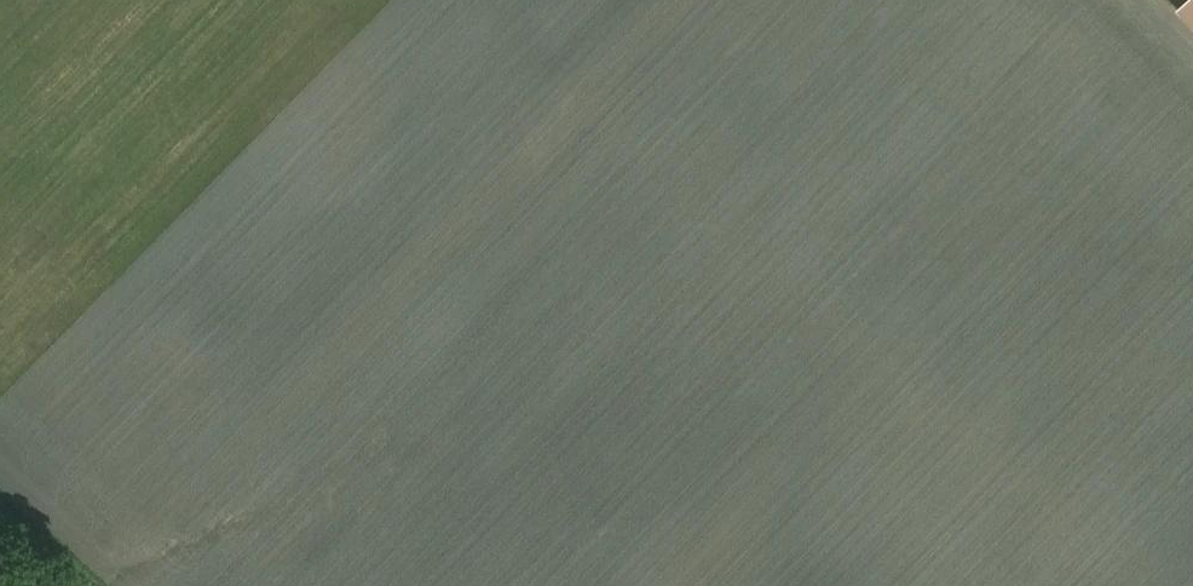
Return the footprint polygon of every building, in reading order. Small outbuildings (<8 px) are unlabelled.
[(1179,12),(1192,26),(1192,0),(1191,0),(1179,12)]
